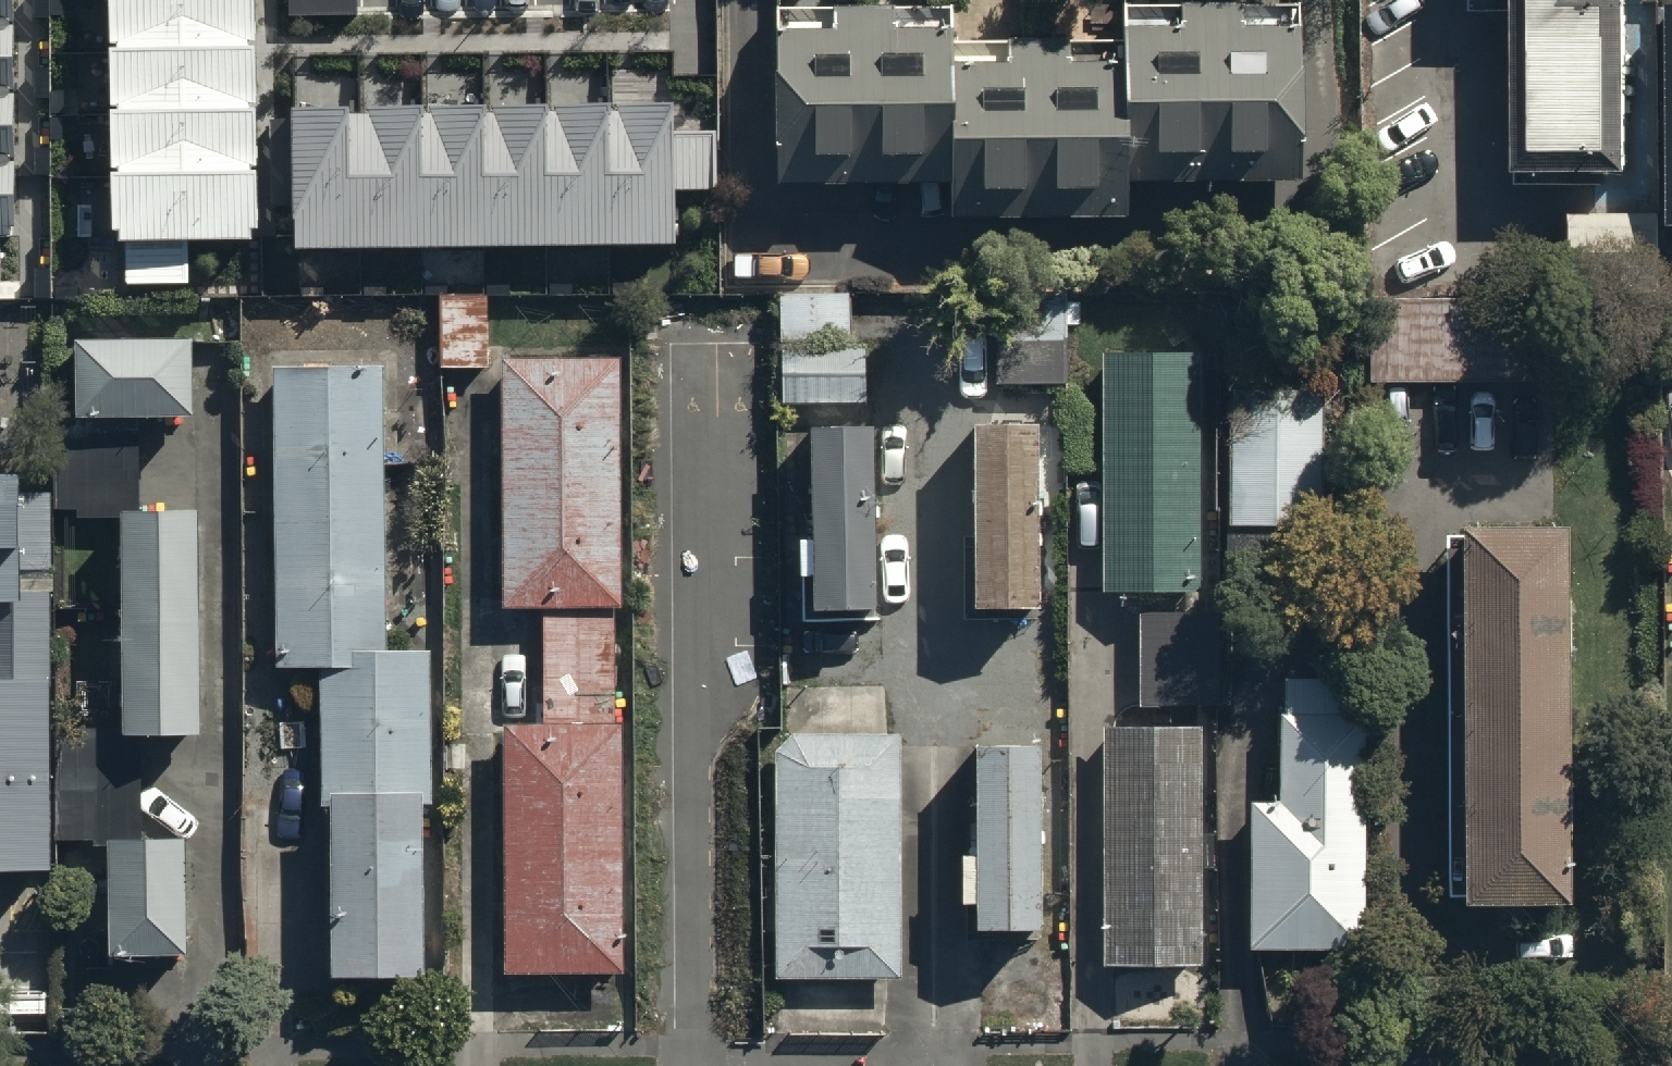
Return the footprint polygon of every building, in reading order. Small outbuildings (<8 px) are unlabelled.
[(3,280),(3,242),(17,242),(16,0),(0,0),(0,280),(3,280)] [(250,0),(113,0),(116,253),(131,253),(132,290),(192,289),(191,250),(252,249),(250,0)] [(290,16),(357,14),(357,0),(290,0),(290,16)] [(1511,165),(1623,164),(1621,0),(1509,0),(1511,165)] [(1287,174),(1284,1),(1109,3),(1110,40),(946,42),(946,6),(771,8),(774,180),(941,178),(942,214),(1115,211),(1115,176),(1287,174)] [(1671,220),(1671,5),(1663,5),(1665,220),(1671,220)] [(673,116),(297,118),(298,249),(676,247),(675,197),(716,196),(716,133),(674,133),(673,116)] [(1658,206),(1566,205),(1566,279),(1657,279),(1658,206)] [(778,397),(865,396),(863,286),(776,288),(778,397)] [(439,292),(440,359),(488,358),(488,291),(439,292)] [(1368,293),(1369,377),(1546,375),(1545,291),(1368,293)] [(997,379),(1064,378),(1063,309),(996,310),(997,379)] [(72,393),(187,392),(186,316),(71,318),(72,393)] [(1200,577),(1196,338),(1096,339),(1099,579),(1200,577)] [(498,604),(538,603),(540,715),(497,715),(501,962),(625,960),(622,714),(611,714),(610,602),(621,602),(617,349),(495,350),(498,604)] [(313,791),(322,791),(324,943),(421,941),(419,789),(426,789),(424,639),(379,639),(375,357),(268,359),(272,659),(311,659),(313,791)] [(1228,517),(1317,516),(1315,376),(1226,377),(1228,517)] [(1032,405),(968,406),(971,591),(1035,590),(1032,405)] [(866,409),(799,410),(802,596),(868,595),(866,409)] [(55,843),(52,589),(24,589),(23,570),(53,569),(52,496),(22,497),(22,451),(0,451),(0,589),(3,589),(3,643),(0,643),(0,844),(55,843)] [(193,488),(114,488),(116,700),(116,712),(136,712),(194,712),(193,488)] [(1459,880),(1560,879),(1555,508),(1454,509),(1459,880)] [(1216,602),(1138,603),(1140,697),(1217,696),(1216,602)] [(1247,937),(1355,935),(1352,703),(1343,703),(1342,671),(1279,672),(1279,704),(1273,704),(1274,792),(1245,792),(1247,937)] [(1201,716),(1103,717),(1106,954),(1204,953),(1201,716)] [(1034,724),(975,725),(977,908),(1037,907),(1034,724)] [(777,969),(899,967),(896,728),(774,730),(777,969)] [(98,932),(175,931),(174,816),(96,817),(98,932)]
